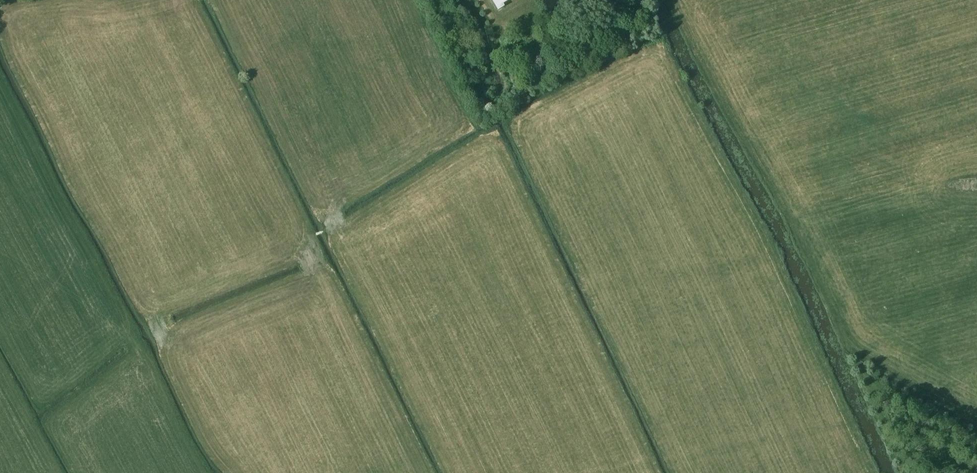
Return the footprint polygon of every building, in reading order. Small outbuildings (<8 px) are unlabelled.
[(504,6),(503,3),(508,0),(493,0),(498,9),(504,6)]
